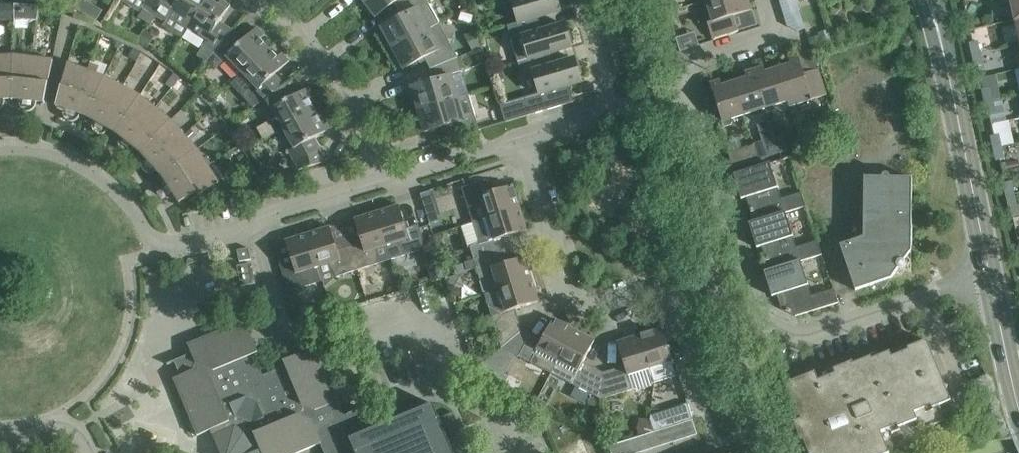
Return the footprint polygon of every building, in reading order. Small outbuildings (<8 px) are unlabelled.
[(154,14),(163,0),(143,0),(146,2),(142,7),(144,8),(154,14)] [(188,28),(205,0),(163,0),(154,14),(166,21),(169,16),(188,28)] [(214,52),(232,30),(219,22),(230,5),(223,0),(220,0),(218,4),(211,0),(205,0),(188,28),(207,40),(203,45),(214,52)] [(367,5),(365,7),(372,16),(375,14),(376,16),(394,2),(397,0),(364,0),(367,5)] [(394,2),(402,16),(382,27),(387,36),(384,37),(390,49),(439,23),(427,0),(397,0),(394,2)] [(501,4),(512,1),(518,22),(518,23),(538,17),(560,10),(560,8),(563,7),(561,0),(500,0),(501,4)] [(742,0),(706,0),(710,12),(707,13),(705,17),(706,18),(712,37),(737,29),(733,15),(751,10),(748,0),(742,2),(742,0)] [(1015,20),(1018,19),(1018,0),(1010,0),(1015,20)] [(14,20),(14,17),(16,17),(16,9),(17,3),(0,3),(0,20),(14,20)] [(30,10),(29,19),(38,20),(40,5),(17,3),(16,9),(30,10)] [(144,8),(139,16),(149,22),(154,14),(144,8)] [(542,30),(538,17),(518,23),(518,22),(507,25),(518,61),(529,58),(529,59),(549,53),(571,47),(571,44),(574,44),(570,30),(567,31),(564,23),(542,30)] [(458,57),(439,23),(390,49),(397,61),(400,60),(404,68),(424,57),(430,68),(458,57)] [(227,56),(242,73),(268,48),(260,38),(264,34),(256,26),(242,40),(232,30),(214,52),(223,61),(227,56)] [(832,45),(828,30),(818,33),(823,48),(832,45)] [(155,38),(145,31),(139,42),(148,48),(155,38)] [(972,54),(980,52),(977,40),(969,42),(972,54)] [(277,57),(268,48),(242,73),(258,89),(253,93),(261,101),(284,84),(274,74),(289,60),(281,52),(277,57)] [(974,66),(978,66),(983,65),(980,52),(972,54),(974,66)] [(552,65),(549,53),(529,59),(529,58),(518,61),(522,75),(533,72),(539,92),(500,104),(505,122),(574,101),(569,85),(581,81),(579,73),(582,72),(578,59),(575,60),(575,58),(552,65)] [(12,89),(14,55),(0,55),(0,108),(1,108),(2,107),(3,106),(4,105),(4,103),(4,102),(4,101),(4,99),(12,99),(12,89)] [(33,57),(14,55),(12,89),(12,99),(20,100),(19,101),(19,102),(20,104),(20,105),(20,106),(21,107),(22,108),(23,109),(24,110),(25,110),(27,110),(33,57)] [(790,64),(777,68),(788,100),(789,106),(826,95),(824,88),(818,69),(804,73),(798,55),(789,58),(790,64)] [(53,59),(33,57),(27,110),(28,110),(29,110),(31,110),(32,109),(33,108),(34,107),(35,106),(36,105),(36,103),(36,101),(44,102),(46,94),(53,59)] [(462,73),(458,57),(430,68),(434,80),(412,86),(415,96),(412,97),(415,110),(458,97),(451,76),(462,73)] [(67,120),(69,120),(87,69),(67,63),(58,97),(56,105),(64,108),(64,110),(63,111),(63,113),(63,114),(64,115),(64,117),(65,118),(66,119),(67,120)] [(775,104),(788,100),(777,68),(765,72),(763,66),(754,69),(768,113),(774,111),(776,107),(775,104)] [(492,70),(495,82),(507,79),(503,67),(492,70)] [(104,76),(87,69),(69,120),(70,121),(73,121),(74,120),(76,119),(77,119),(78,118),(79,116),(80,114),(87,116),(87,117),(104,76)] [(747,78),(734,82),(744,114),(757,110),(758,113),(761,115),(768,113),(754,69),(745,72),(747,78)] [(95,132),(96,132),(123,86),(106,76),(104,76),(87,117),(94,120),(93,123),(92,124),(92,125),(92,127),(93,128),(93,129),(94,131),(95,132)] [(731,118),(744,114),(734,82),(722,85),(720,80),(710,83),(718,109),(714,110),(717,121),(721,119),(724,126),(731,124),(732,121),(731,118)] [(277,117),(283,128),(315,110),(309,99),(314,96),(308,87),(291,96),(284,84),(261,101),(271,120),(277,117)] [(139,95),(123,86),(96,132),(97,133),(98,133),(100,134),(101,134),(102,133),(104,133),(105,132),(106,132),(107,131),(108,129),(108,128),(115,132),(140,96),(139,95)] [(984,101),(993,99),(990,87),(981,89),(984,101)] [(422,122),(425,132),(447,125),(451,138),(479,129),(469,94),(458,97),(415,110),(419,123),(422,122)] [(121,148),(122,149),(156,108),(140,96),(115,132),(121,137),(120,139),(119,140),(119,142),(119,143),(119,145),(119,146),(120,147),(121,148)] [(987,113),(989,113),(995,111),(993,99),(984,101),(987,113)] [(140,152),(147,145),(171,120),(170,119),(156,108),(122,149),(123,150),(124,151),(125,151),(128,151),(129,151),(130,151),(132,150),(133,149),(134,148),(134,147),(140,152)] [(321,121),(315,110),(283,128),(294,147),(289,150),(296,162),(298,170),(324,162),(320,149),(314,137),(331,128),(326,118),(321,121)] [(171,120),(147,145),(140,152),(146,158),(144,160),(143,161),(142,162),(142,163),(142,165),(142,166),(142,168),(143,169),(144,170),(184,135),(171,120)] [(190,129),(184,135),(190,141),(196,136),(190,129)] [(993,148),(1001,146),(998,134),(990,136),(993,148)] [(162,176),(170,170),(197,148),(190,141),(184,135),(144,170),(145,171),(146,172),(147,172),(148,173),(150,173),(152,173),(153,172),(155,172),(157,170),(162,175),(162,176)] [(784,135),(775,138),(780,152),(789,150),(784,135)] [(771,155),(780,152),(775,138),(767,141),(771,155)] [(728,153),(733,167),(758,159),(754,145),(728,153)] [(995,160),(1000,159),(1004,158),(1001,146),(993,148),(995,160)] [(197,148),(170,170),(162,176),(166,182),(164,183),(163,184),(162,186),(162,187),(161,188),(161,189),(161,191),(162,192),(162,193),(163,194),(206,165),(197,149),(197,148)] [(798,180),(806,177),(798,154),(790,156),(798,180)] [(742,185),(739,191),(741,198),(746,197),(754,221),(749,222),(785,212),(805,206),(801,192),(781,198),(769,162),(752,168),(733,174),(734,175),(739,173),(742,185)] [(207,166),(206,165),(163,194),(164,196),(165,197),(166,197),(167,198),(169,198),(170,198),(172,198),(173,197),(174,197),(175,196),(180,203),(188,198),(190,201),(212,187),(218,183),(219,182),(207,166)] [(840,245),(855,290),(875,283),(874,279),(888,275),(891,277),(898,268),(898,269),(900,269),(901,269),(902,269),(903,269),(905,268),(905,267),(906,266),(906,265),(906,264),(906,263),(906,262),(906,261),(904,259),(911,251),(912,177),(864,177),(863,237),(840,245)] [(483,206),(487,217),(519,207),(512,185),(489,192),(485,181),(486,181),(486,180),(462,187),(468,206),(468,208),(483,206)] [(1005,195),(1014,192),(1011,180),(1002,182),(1005,195)] [(212,187),(216,194),(223,192),(218,183),(212,187)] [(432,188),(421,192),(425,205),(436,202),(432,188)] [(1017,205),(1014,192),(1005,195),(1008,207),(1017,205)] [(406,229),(399,205),(377,212),(387,244),(391,259),(426,248),(418,224),(417,224),(417,225),(406,229)] [(526,230),(519,207),(487,217),(473,222),(478,241),(471,246),(474,259),(496,252),(507,248),(506,248),(502,237),(526,230)] [(362,243),(350,246),(357,269),(377,263),(376,248),(387,244),(377,212),(354,219),(362,243)] [(796,247),(785,212),(749,222),(749,223),(754,222),(758,233),(754,240),(757,247),(761,246),(769,269),(764,271),(801,261),(822,254),(817,240),(796,247)] [(357,269),(350,246),(338,250),(330,226),(308,233),(321,275),(333,271),(336,276),(357,269)] [(323,280),(321,275),(308,233),(286,240),(293,264),(282,267),(281,267),(288,291),(323,280)] [(251,259),(249,247),(237,249),(238,251),(239,261),(251,259)] [(484,294),(499,289),(531,279),(524,256),(500,264),(497,252),(507,249),(507,248),(496,252),(474,259),(464,262),(467,270),(476,267),(484,294)] [(777,294),(781,309),(795,316),(838,302),(834,288),(812,295),(801,261),(764,271),(764,272),(769,270),(773,282),(770,288),(772,296),(777,294)] [(252,263),(238,265),(241,285),(255,282),(252,263)] [(451,280),(454,291),(464,288),(461,276),(451,280)] [(489,307),(501,347),(521,331),(514,309),(538,301),(531,279),(499,289),(502,300),(489,307)] [(453,412),(439,418),(433,403),(371,429),(362,407),(361,408),(362,411),(345,418),(316,346),(283,360),(285,366),(263,375),(254,354),(258,352),(245,319),(190,342),(187,343),(190,350),(191,353),(167,363),(167,364),(177,360),(183,374),(173,378),(197,435),(210,429),(220,452),(297,452),(320,443),(324,452),(470,452),(453,412)] [(551,373),(574,329),(553,319),(541,341),(531,335),(531,334),(530,334),(519,356),(551,373)] [(639,335),(654,382),(676,375),(662,328),(639,335)] [(551,373),(601,399),(603,373),(583,362),(594,340),(574,329),(551,373)] [(654,382),(639,335),(617,342),(625,366),(603,373),(601,399),(654,382)] [(889,452),(881,432),(897,425),(898,427),(916,420),(920,430),(945,419),(939,405),(951,400),(926,340),(907,348),(908,350),(892,357),(890,351),(878,356),(880,361),(874,363),(871,356),(853,364),(852,361),(817,376),(815,372),(784,384),(792,403),(794,402),(801,419),(793,422),(801,441),(803,440),(809,452),(889,452)] [(475,368),(488,357),(484,352),(477,351),(471,353),(475,368)] [(650,419),(654,432),(693,419),(687,403),(666,409),(668,413),(650,419)] [(693,419),(654,432),(658,446),(697,434),(693,419)] [(658,446),(654,432),(609,446),(611,452),(636,452),(658,446)]
